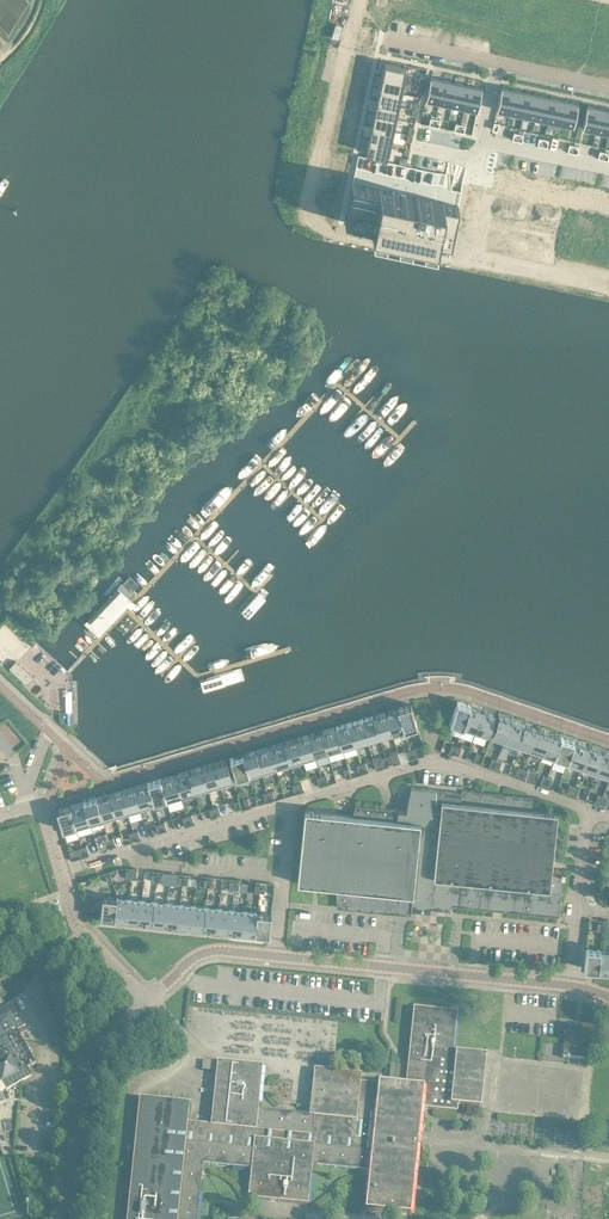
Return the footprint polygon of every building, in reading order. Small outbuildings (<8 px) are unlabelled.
[(524,23),(522,33),(529,34),(531,25),(524,23)] [(373,28),(372,35),(388,38),(390,31),(373,28)] [(600,52),(608,54),(608,35),(604,34),(600,52)] [(384,63),(381,76),(405,81),(408,68),(384,63)] [(381,76),(379,89),(402,94),(405,81),(381,76)] [(430,77),(425,100),(438,102),(443,80),(430,77)] [(443,80),(438,102),(451,105),(456,83),(443,80)] [(456,83),(451,105),(464,108),(469,86),(456,83)] [(469,86),(464,108),(477,111),(482,88),(469,86)] [(501,88),(496,110),(509,113),(514,90),(501,88)] [(379,89),(376,101),(400,106),(402,94),(379,89)] [(514,90),(509,113),(522,116),(527,93),(514,90)] [(527,93),(522,116),(535,118),(539,96),(527,93)] [(539,96),(535,118),(547,121),(552,99),(539,96)] [(552,99),(547,121),(560,124),(565,101),(552,99)] [(376,103),(373,114),(397,119),(400,106),(376,101),(376,103)] [(565,101),(560,124),(573,126),(578,104),(565,101)] [(587,106),(582,128),(595,131),(600,109),(587,106)] [(595,131),(608,134),(608,127),(608,111),(600,109),(595,131)] [(373,114),(371,127),(394,132),(397,119),(373,114)] [(371,127),(368,139),(392,144),(394,132),(371,127)] [(368,139),(365,152),(389,157),(392,144),(368,139)] [(352,182),(344,218),(346,219),(346,223),(447,245),(448,240),(450,241),(458,205),(458,204),(461,187),(452,185),(454,175),(445,174),(386,161),(358,155),(352,182)] [(465,222),(460,243),(474,246),(478,225),(465,222)] [(478,225),(474,246),(486,249),(491,228),(478,225)] [(491,228),(486,249),(499,251),(503,230),(491,228)] [(503,230),(499,251),(512,254),(516,233),(503,230)] [(516,233),(512,254),(524,257),(529,236),(516,233)] [(529,236),(524,257),(537,259),(541,238),(529,236)] [(541,238),(537,259),(549,262),(554,241),(541,238)] [(554,241),(549,262),(562,265),(566,244),(554,241)] [(566,244),(562,265),(575,267),(579,247),(566,244)] [(579,247),(575,267),(587,270),(592,249),(579,247)] [(592,249),(587,270),(600,273),(604,252),(592,249)] [(600,273),(608,275),(608,253),(604,252),(600,273)] [(95,633),(98,635),(137,594),(134,591),(139,586),(128,575),(84,622),(95,633)] [(33,677),(15,661),(9,668),(26,685),(33,677)] [(461,730),(470,706),(457,701),(449,725),(461,730)] [(410,705),(398,708),(405,733),(418,729),(410,705)] [(474,734),(482,710),(470,706),(461,730),(474,734)] [(392,737),(405,733),(398,708),(385,712),(392,737)] [(495,715),(482,710),(474,734),(486,738),(495,715)] [(380,740),(392,737),(385,712),(372,716),(380,740)] [(502,743),(510,720),(498,715),(489,739),(502,743)] [(372,716),(360,720),(367,744),(380,740),(372,716)] [(354,748),(367,744),(360,720),(347,724),(354,748)] [(502,743),(515,748),(524,724),(511,720),(502,743)] [(347,724),(335,727),(342,752),(354,748),(347,724)] [(524,724),(515,748),(528,752),(537,729),(524,724)] [(335,727),(322,731),(329,755),(342,752),(335,727)] [(537,729),(528,752),(531,753),(530,757),(537,760),(539,756),(542,757),(550,733),(537,729)] [(309,735),(316,759),(329,755),(322,731),(309,735)] [(550,733),(542,757),(555,761),(563,738),(550,733)] [(303,763),(316,759),(309,735),(296,739),(303,763)] [(563,738),(555,761),(568,766),(576,743),(563,738)] [(282,743),(290,767),(303,763),(296,739),(282,743)] [(282,743),(269,747),(277,771),(290,767),(282,743)] [(576,743),(568,766),(581,771),(589,747),(576,743)] [(264,775),(277,771),(269,747),(256,751),(264,775)] [(589,747),(581,771),(594,775),(602,752),(589,747)] [(243,755),(250,778),(264,775),(256,751),(243,755)] [(594,775),(607,780),(608,773),(608,754),(602,752),(594,775)] [(250,778),(243,755),(229,759),(237,782),(250,778)] [(226,760),(213,764),(220,787),(233,784),(226,760)] [(208,791),(220,787),(213,764),(201,767),(208,791)] [(201,767),(188,771),(196,795),(208,791),(201,767)] [(196,795),(188,771),(174,775),(181,799),(196,795)] [(174,775),(160,779),(167,803),(181,799),(174,775)] [(160,779),(147,783),(154,807),(167,803),(160,779)] [(147,783),(133,787),(140,811),(154,807),(147,783)] [(133,787),(120,791),(128,815),(140,811),(133,787)] [(352,816),(316,812),(304,811),(297,883),(335,887),(337,908),(410,915),(411,907),(449,911),(450,905),(502,911),(558,916),(562,875),(563,875),(564,871),(561,870),(561,871),(550,870),(557,812),(531,809),(532,797),(474,791),(463,790),(462,790),(461,793),(435,791),(435,789),(411,787),(406,811),(355,805),(352,816)] [(108,795),(115,819),(128,815),(120,791),(108,795)] [(108,795),(96,799),(103,822),(115,819),(108,795)] [(90,826),(103,822),(96,799),(83,802),(90,826)] [(83,802),(69,806),(76,830),(90,826),(83,802)] [(63,834),(76,830),(69,806),(56,810),(63,834)] [(102,897),(100,917),(113,919),(115,898),(102,897)] [(126,920),(128,900),(115,898),(113,919),(126,920)] [(139,921),(141,901),(128,900),(126,920),(139,921)] [(152,923),(154,902),(141,901),(139,921),(152,923)] [(165,924),(167,904),(154,902),(152,923),(165,924)] [(178,925),(180,905),(167,904),(165,924),(178,925)] [(193,906),(180,905),(178,925),(191,927),(193,906)] [(204,928),(206,908),(193,906),(191,927),(204,928)] [(219,909),(206,908),(204,928),(216,929),(219,909)] [(229,931),(231,910),(219,909),(216,929),(229,931)] [(242,932),(244,912),(231,910),(229,931),(242,932)] [(257,913),(244,912),(242,932),(255,933),(257,913)] [(268,935),(271,914),(257,913),(255,933),(268,935)] [(586,949),(584,969),(597,970),(599,950),(586,949)] [(597,970),(608,972),(608,951),(599,950),(597,970)] [(6,1089),(31,1075),(27,1067),(35,1062),(17,1029),(25,1025),(12,1001),(0,1008),(0,1058),(0,1059),(0,1078),(6,1089)] [(126,1218),(197,1218),(203,1161),(251,1165),(249,1196),(307,1202),(312,1161),(369,1166),(365,1206),(411,1210),(422,1106),(458,1108),(459,1100),(482,1102),(486,1049),(481,1049),(469,1048),(455,1047),(455,1044),(458,1008),(414,1004),(408,1059),(407,1078),(401,1078),(390,1078),(390,1076),(378,1076),(378,1080),(360,1079),(361,1071),(313,1066),(309,1112),(258,1107),(261,1061),(218,1057),(211,1121),(187,1119),(189,1099),(140,1094),(126,1218)] [(212,1010),(208,1044),(312,1054),(314,1028),(317,1028),(318,1022),(298,1020),(298,1021),(281,1019),(281,1017),(212,1010)] [(567,1022),(564,1056),(591,1058),(595,1025),(567,1022)] [(206,1103),(194,1101),(193,1106),(193,1110),(205,1112),(206,1103)]
